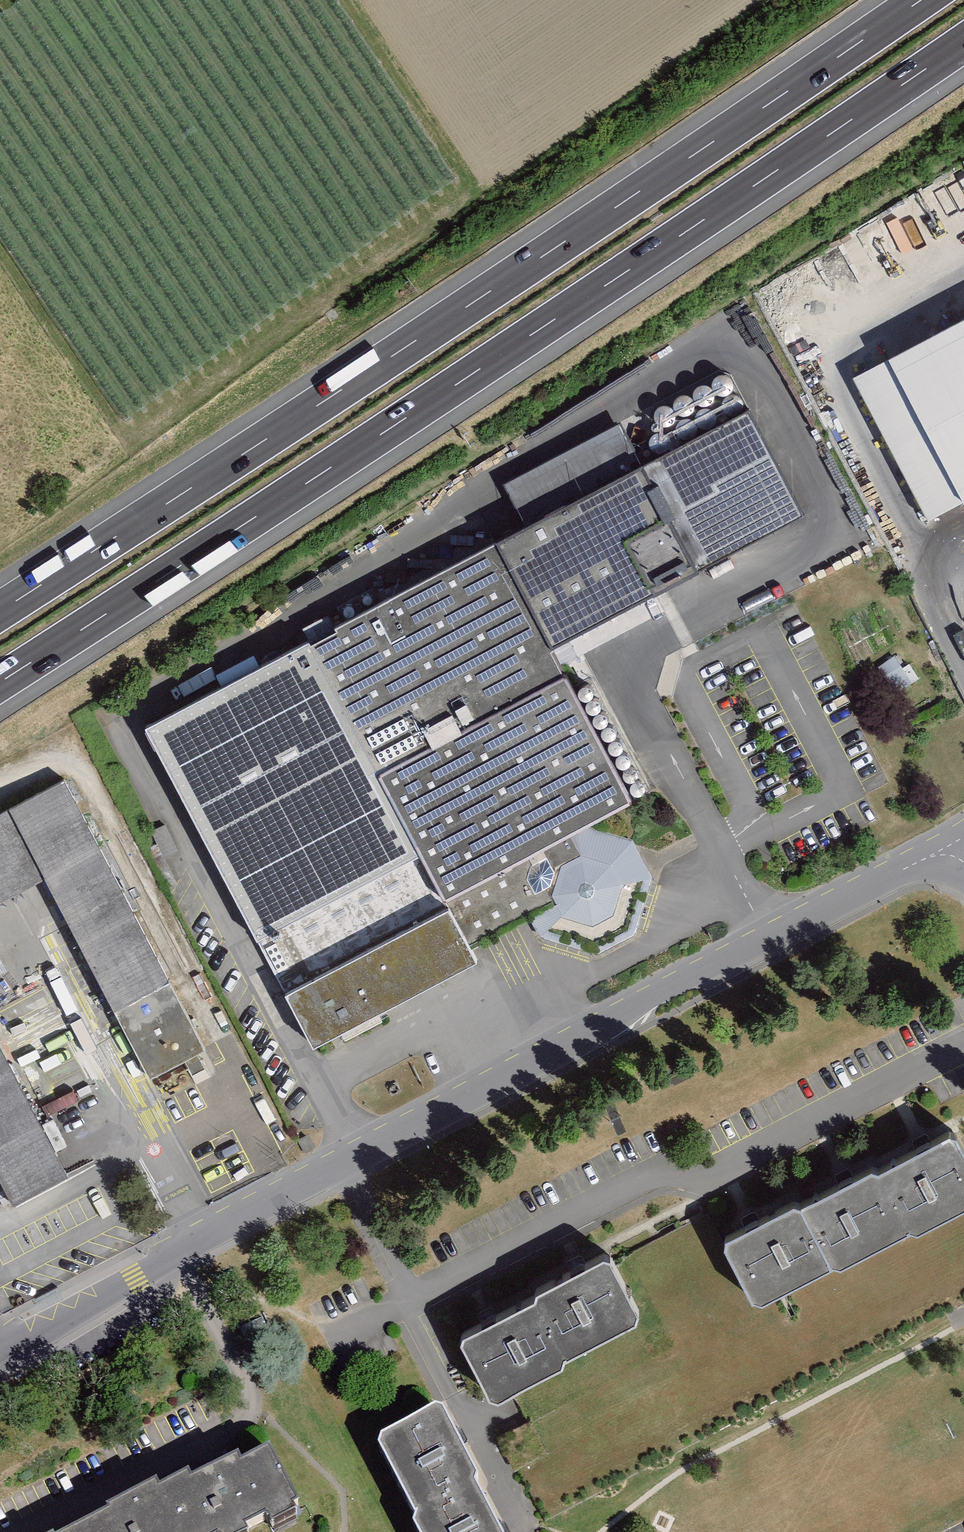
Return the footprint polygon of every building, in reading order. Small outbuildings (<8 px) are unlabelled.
[(963,503),(963,322),(859,372),(929,519),(963,503)] [(490,553),(144,733),(309,1049),(471,965),(460,946),(525,912),(564,892),(541,849),(584,827),(623,807),(490,553)] [(222,670),(229,683),(260,667),(253,654),(222,670)] [(0,816),(0,903),(38,885),(146,1084),(199,1052),(61,783),(0,816)] [(6,1208),(62,1180),(0,1061),(0,1197),(6,1208)] [(950,1143),(944,1141),(875,1178),(904,1236),(913,1238),(963,1213),(963,1171),(950,1143)] [(904,1236),(875,1178),(867,1176),(794,1216),(826,1275),(836,1276),(902,1240),(904,1236)] [(826,1275),(794,1216),(788,1213),(722,1248),(720,1256),(748,1310),(756,1311),(823,1278),(826,1275)] [(531,1306),(559,1364),(628,1330),(632,1323),(604,1270),(598,1268),(533,1300),(531,1306)] [(559,1364),(531,1306),(459,1343),(457,1350),(485,1404),(492,1405),(555,1372),(559,1364)] [(373,1462),(410,1529),(466,1501),(469,1493),(435,1428),(430,1425),(376,1453),(373,1462)] [(261,1464),(236,1476),(233,1469),(185,1494),(182,1488),(150,1506),(166,1531),(250,1531),(261,1526),(265,1531),(275,1531),(287,1525),(284,1520),(290,1517),(261,1464)] [(150,1506),(147,1499),(100,1523),(103,1527),(92,1531),(166,1531),(150,1506)] [(410,1529),(409,1531),(483,1531),(466,1501),(410,1529)]
